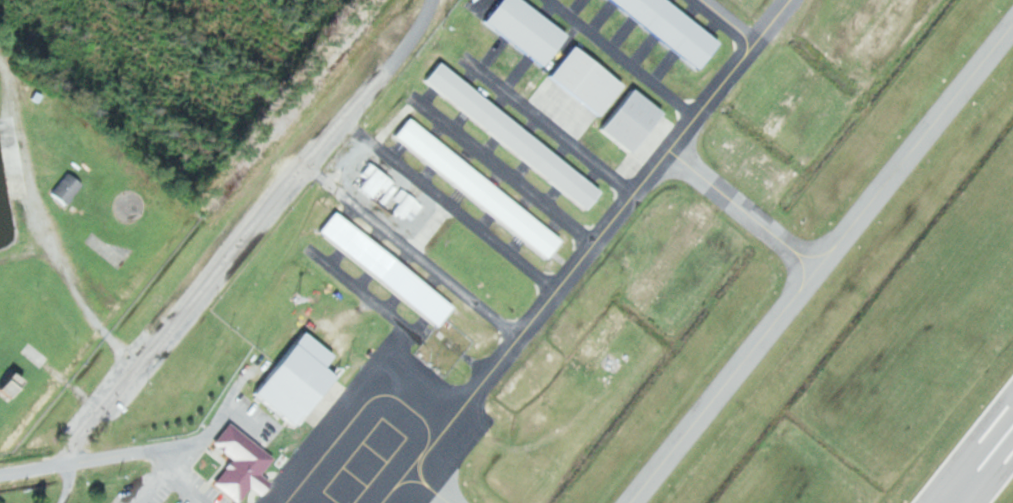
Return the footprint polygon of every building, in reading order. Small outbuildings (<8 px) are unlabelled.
[(487,22),(547,67),(572,34),(527,0),(504,0),(487,22)] [(704,69),(726,39),(674,0),(612,0),(704,69)] [(629,84),(578,44),(552,77),(603,117),(629,84)] [(607,189),(441,62),(426,82),(591,209),(607,189)] [(669,112),(635,86),(602,129),(636,155),(669,112)] [(410,120),(394,140),(553,257),(568,237),(410,120)] [(364,186),(385,206),(402,188),(375,162),(364,174),(370,179),(364,186)] [(55,191),(69,204),(87,185),(72,172),(55,191)] [(389,204),(403,221),(414,211),(417,215),(424,208),(407,188),(389,204)] [(339,212),(323,232),(443,325),(458,304),(339,212)] [(254,395),(295,428),(339,373),(329,365),(335,356),(304,332),(254,395)] [(49,358),(30,343),(22,352),(41,367),(49,358)] [(15,401),(29,379),(14,369),(0,389),(0,391),(15,401)] [(278,458),(243,502),(241,502),(219,486),(239,461),(217,443),(233,422),(278,458)]
